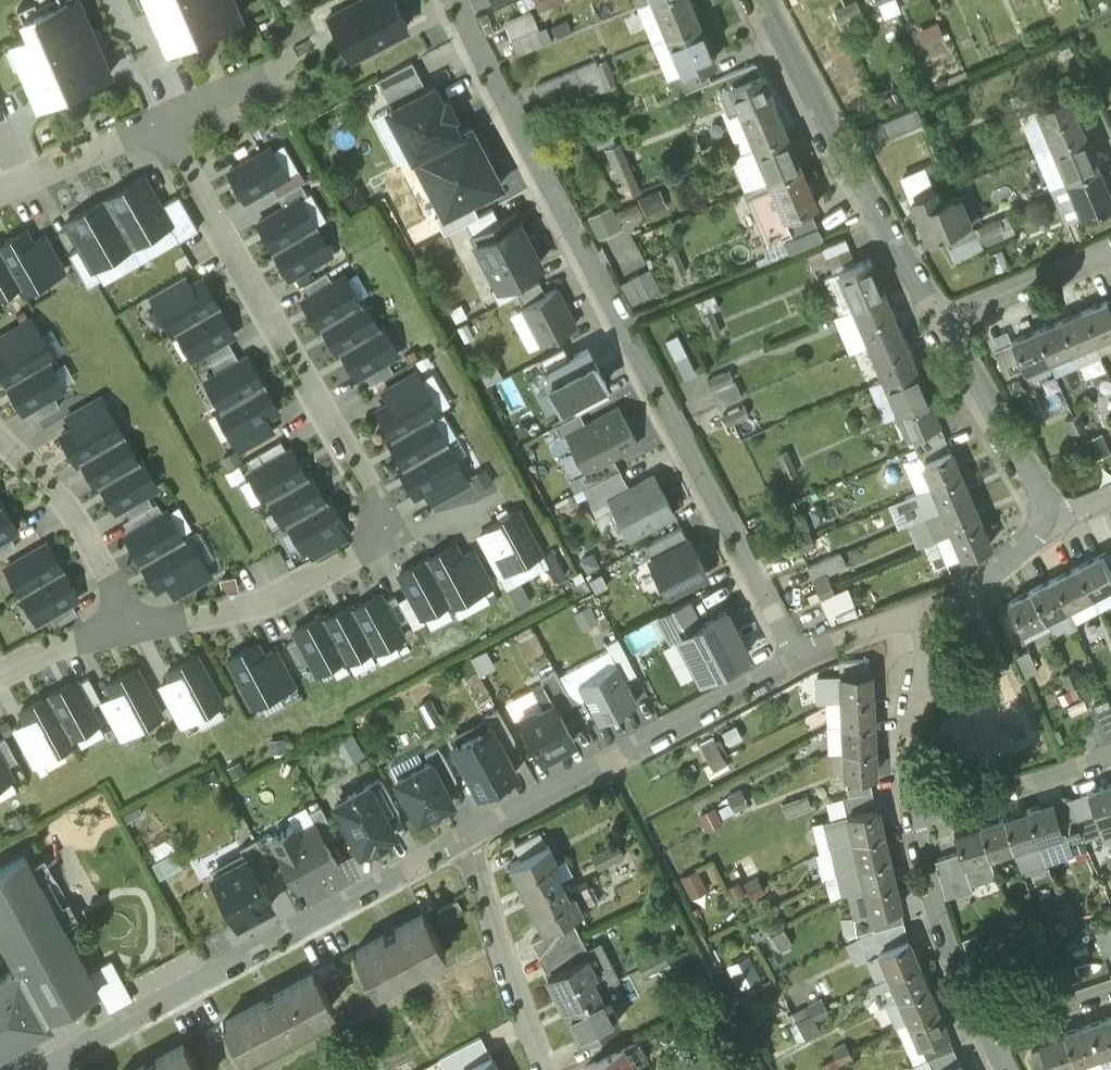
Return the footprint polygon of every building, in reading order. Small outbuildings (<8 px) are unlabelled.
[(22,19),(28,34),(10,42),(37,104),(65,91),(63,87),(80,79),(82,84),(111,72),(96,38),(92,40),(87,29),(92,27),(80,0),(65,0),(22,19)] [(36,4),(34,0),(17,8),(22,19),(65,0),(46,0),(36,4)] [(167,48),(179,42),(195,35),(193,31),(210,24),(212,28),(241,16),(234,0),(146,0),(167,48)] [(393,0),(356,0),(327,15),(350,59),(362,52),(408,28),(393,0)] [(668,34),(698,21),(689,0),(653,0),(668,34)] [(859,10),(856,1),(845,6),(849,15),(859,10)] [(845,6),(833,11),(837,20),(849,15),(845,6)] [(698,21),(668,34),(683,70),(704,62),(714,57),(698,21)] [(539,30),(515,40),(521,53),(544,44),(539,30)] [(606,62),(596,66),(600,77),(611,72),(606,62)] [(683,70),(668,77),(675,95),(711,80),(704,62),(683,70)] [(752,62),(725,74),(730,86),(739,109),(767,97),(752,62)] [(412,63),(377,82),(392,110),(427,91),(412,63)] [(574,70),(537,86),(544,101),(581,85),(574,70)] [(611,72),(600,77),(605,87),(615,82),(611,72)] [(767,97),(739,109),(730,86),(718,91),(725,108),(725,117),(739,151),(785,132),(770,96),(767,97)] [(392,110),(388,112),(413,159),(459,135),(451,119),(455,116),(447,101),(443,103),(434,87),(427,91),(392,110)] [(1067,95),(1037,108),(1052,143),(1082,132),(1067,95)] [(919,104),(886,118),(895,139),(928,125),(919,104)] [(956,141),(947,120),(938,124),(947,145),(956,141)] [(459,135),(413,159),(443,215),(443,216),(470,202),(501,186),(470,129),(459,135)] [(785,132),(739,151),(729,156),(743,191),(800,167),(785,132)] [(1082,132),(1052,143),(1067,180),(1097,167),(1082,132)] [(632,179),(617,145),(608,149),(623,183),(632,179)] [(270,147),(229,171),(245,199),(286,175),(270,147)] [(743,191),(766,243),(782,236),(791,232),(785,217),(809,207),(816,204),(800,167),(743,191)] [(1067,180),(1083,216),(1110,204),(1110,200),(1097,167),(1067,180)] [(104,199),(131,245),(169,223),(170,222),(160,205),(144,176),(104,199)] [(301,183),(278,196),(284,207),(299,198),(303,196),(307,194),(301,183)] [(363,203),(356,190),(344,196),(351,209),(363,203)] [(950,196),(938,201),(934,190),(912,199),(929,239),(944,232),(969,222),(958,197),(951,200),(950,196)] [(198,228),(181,199),(178,194),(160,205),(170,222),(169,223),(178,239),(198,228)] [(651,195),(639,199),(646,215),(657,210),(651,195)] [(284,207),(258,222),(274,249),(290,240),(303,232),(315,225),(299,198),(284,207)] [(104,199),(65,221),(80,246),(92,267),(94,266),(120,251),(120,252),(131,245),(104,199)] [(465,225),(478,218),(470,202),(443,216),(443,215),(435,219),(444,236),(465,225)] [(638,204),(616,213),(619,222),(641,213),(638,204)] [(809,207),(785,217),(791,232),(782,236),(788,252),(822,238),(809,207)] [(465,225),(473,239),(500,225),(492,211),(478,218),(465,225)] [(518,278),(541,266),(516,217),(500,225),(473,239),(498,288),(518,278)] [(1001,218),(978,228),(982,236),(1004,227),(1001,218)] [(609,219),(598,224),(606,239),(616,234),(609,219)] [(969,222),(944,232),(950,247),(977,236),(971,221),(969,222)] [(315,225),(303,232),(290,240),(274,249),(289,276),(331,253),(315,225)] [(25,230),(0,245),(0,249),(20,283),(19,284),(24,293),(52,276),(32,242),(25,230)] [(845,235),(822,245),(827,256),(850,247),(845,235)] [(63,270),(44,236),(32,242),(52,276),(59,272),(63,270)] [(80,246),(69,253),(87,285),(101,278),(94,266),(92,267),(80,246)] [(850,247),(827,256),(832,268),(855,258),(850,247)] [(19,284),(20,283),(0,249),(0,295),(19,284)] [(677,251),(667,256),(677,277),(686,272),(677,251)] [(869,258),(838,271),(854,308),(885,295),(869,258)] [(649,267),(619,284),(631,305),(641,300),(642,301),(662,290),(649,267)] [(326,271),(303,284),(310,295),(332,282),(326,271)] [(184,274),(150,293),(156,305),(190,285),(184,274)] [(310,295),(302,299),(318,327),(322,325),(322,324),(359,302),(344,275),(332,282),(310,295)] [(190,285),(156,305),(172,333),(177,330),(177,329),(218,305),(202,278),(190,285)] [(525,292),(518,278),(498,288),(491,291),(498,306),(516,296),(525,292)] [(525,292),(516,296),(522,308),(546,296),(540,284),(525,292)] [(575,326),(556,290),(546,296),(522,308),(542,344),(575,326)] [(885,295),(854,308),(869,343),(900,330),(885,295)] [(359,302),(322,324),(322,325),(337,351),(341,349),(341,348),(363,336),(362,336),(378,327),(378,326),(363,299),(359,302)] [(1084,311),(1095,339),(1110,332),(1110,309),(1108,300),(1084,311)] [(218,305),(177,329),(177,330),(192,356),(204,350),(226,337),(234,333),(218,305)] [(721,332),(712,311),(703,315),(712,336),(721,332)] [(1084,311),(1060,320),(1072,349),(1095,339),(1084,311)] [(0,336),(0,342),(4,348),(38,329),(31,318),(0,336)] [(1060,320),(1037,330),(1049,359),(1072,349),(1060,320)] [(378,327),(362,336),(363,336),(341,348),(341,349),(356,376),(364,371),(387,358),(398,352),(382,324),(378,326),(378,327)] [(0,351),(0,370),(7,383),(49,359),(49,360),(54,357),(38,329),(4,348),(0,351)] [(915,366),(900,330),(869,343),(884,379),(915,366)] [(1037,330),(1013,341),(1025,369),(1049,359),(1037,330)] [(683,331),(671,337),(687,376),(700,371),(683,331)] [(226,337),(204,350),(210,361),(233,348),(226,337)] [(1020,371),(1008,343),(994,349),(1006,377),(1020,371)] [(563,347),(540,360),(546,371),(569,359),(563,347)] [(233,348),(210,361),(216,373),(239,360),(233,348)] [(546,371),(543,373),(561,407),(569,403),(604,385),(606,384),(587,349),(569,359),(546,371)] [(216,373),(205,379),(220,405),(221,406),(262,382),(247,355),(239,360),(216,373)] [(387,358),(364,371),(370,382),(393,369),(387,358)] [(49,359),(7,383),(23,410),(31,406),(53,393),(60,389),(64,386),(49,360),(49,359)] [(915,366),(884,379),(900,415),(930,402),(915,366)] [(729,370),(708,379),(712,388),(733,379),(729,370)] [(417,371),(383,391),(389,402),(423,382),(417,371)] [(262,382),(221,406),(220,405),(216,408),(232,436),(266,417),(278,410),(262,382)] [(389,402),(377,409),(392,435),(393,436),(430,415),(431,415),(439,411),(423,382),(389,402)] [(736,383),(713,392),(719,405),(742,396),(736,383)] [(604,385),(569,403),(575,415),(579,413),(610,397),(604,385)] [(53,393),(31,406),(37,416),(59,403),(53,393)] [(100,395),(66,415),(73,426),(107,407),(100,395)] [(745,406),(723,415),(727,424),(748,415),(745,406)] [(932,406),(904,418),(916,446),(944,435),(932,406)] [(73,426),(61,433),(77,462),(82,459),(81,458),(123,434),(107,407),(73,426)] [(586,424),(566,435),(586,472),(613,457),(638,444),(618,407),(586,424)] [(575,415),(554,426),(560,438),(566,435),(586,424),(579,413),(575,415)] [(1080,414),(1073,417),(1079,430),(1086,428),(1080,414)] [(430,415),(393,436),(392,435),(388,438),(404,464),(404,465),(445,441),(431,415),(430,415)] [(266,417),(232,436),(239,448),(244,444),(272,428),(266,417)] [(1073,417),(1066,420),(1072,433),(1079,430),(1073,417)] [(1101,455),(1110,449),(1110,442),(1104,432),(1091,441),(1101,455)] [(123,434),(81,458),(82,459),(97,485),(101,483),(100,482),(138,460),(137,460),(123,434)] [(944,435),(916,446),(921,458),(949,446),(944,435)] [(280,439),(246,459),(252,470),(286,450),(280,439)] [(445,441),(404,465),(404,464),(399,467),(415,495),(425,489),(428,487),(461,468),(445,441)] [(252,470),(249,472),(265,500),(269,498),(268,497),(306,475),(305,474),(290,448),(286,450),(252,470)] [(796,472),(787,451),(778,455),(787,476),(796,472)] [(951,451),(923,462),(933,486),(961,475),(951,451)] [(138,460),(100,482),(101,483),(116,509),(123,505),(146,492),(157,486),(141,457),(137,460),(138,460)] [(586,472),(580,475),(586,486),(619,469),(613,457),(586,472)] [(461,468),(428,487),(425,489),(431,501),(468,480),(461,468)] [(309,472),(305,474),(306,475),(268,497),(269,498),(284,524),(288,522),(287,521),(325,499),(324,498),(309,472)] [(654,475),(605,499),(625,540),(674,516),(654,475)] [(961,475),(933,486),(942,509),(970,498),(961,475)] [(146,492),(123,505),(130,517),(153,504),(146,492)] [(325,499),(287,521),(288,522),(303,548),(307,546),(341,527),(344,525),(328,496),(324,498),(325,499)] [(970,498),(942,509),(952,533),(980,521),(970,498)] [(8,533),(10,533),(17,528),(1,500),(0,501),(0,538),(8,533)] [(130,517),(123,521),(129,532),(163,512),(157,501),(130,517)] [(129,532),(125,534),(141,561),(183,537),(182,536),(167,510),(163,512),(129,532)] [(517,510),(489,525),(491,529),(511,567),(540,552),(517,510)] [(980,521),(952,533),(962,557),(990,546),(980,521)] [(680,526),(646,545),(653,559),(688,541),(680,526)] [(341,527),(307,546),(313,557),(347,538),(341,527)] [(511,567),(491,529),(479,535),(500,573),(511,567)] [(809,530),(795,535),(798,542),(812,537),(809,530)] [(0,538),(0,553),(16,543),(10,533),(8,533),(0,538)] [(183,537),(141,561),(157,589),(168,582),(203,562),(187,534),(182,536),(183,537)] [(812,537),(798,542),(801,549),(814,544),(812,537)] [(653,559),(651,560),(668,593),(706,573),(689,540),(688,541),(653,559)] [(47,541),(5,565),(21,592),(63,569),(47,541)] [(453,547),(424,562),(447,604),(449,608),(487,587),(470,554),(459,559),(453,547)] [(835,569),(830,556),(807,565),(813,579),(835,569)] [(1075,569),(1089,596),(1110,585),(1110,581),(1099,557),(1075,569)] [(203,562),(168,582),(175,594),(184,588),(210,574),(203,562)] [(398,576),(419,618),(447,604),(424,562),(398,576)] [(63,569),(21,592),(37,620),(44,615),(71,600),(78,596),(63,569)] [(1075,569),(1053,581),(1067,608),(1089,596),(1075,569)] [(234,576),(221,579),(223,590),(236,587),(234,576)] [(828,577),(814,582),(817,589),(831,583),(828,577)] [(1053,581),(1030,592),(1045,619),(1067,608),(1053,581)] [(831,583),(817,589),(820,596),(834,590),(831,583)] [(848,590),(822,600),(827,614),(853,603),(848,590)] [(1030,592),(1007,604),(1027,643),(1041,636),(1035,624),(1045,619),(1030,592)] [(375,599),(350,613),(371,650),(396,636),(375,599)] [(71,600),(44,615),(51,627),(62,620),(77,612),(71,600)] [(659,616),(670,636),(698,620),(687,600),(659,616)] [(698,620),(670,636),(694,681),(748,653),(723,607),(698,620)] [(347,608),(320,623),(340,662),(368,647),(350,613),(347,608)] [(317,618),(288,632),(309,673),(338,659),(320,623),(317,618)] [(636,673),(618,639),(606,645),(616,664),(624,679),(636,673)] [(256,642),(220,660),(247,713),(294,688),(274,649),(262,655),(256,642)] [(1036,672),(1028,652),(1016,657),(1024,677),(1036,672)] [(166,681),(153,688),(177,731),(222,707),(194,654),(161,672),(166,681)] [(868,659),(838,661),(838,674),(868,673),(868,659)] [(616,664),(578,684),(598,722),(636,702),(624,679),(616,664)] [(96,701),(117,742),(162,719),(135,666),(100,683),(107,696),(96,701)] [(573,704),(554,670),(540,677),(543,684),(559,712),(573,704)] [(1080,684),(1075,670),(1068,673),(1074,686),(1080,684)] [(838,674),(817,675),(818,701),(840,700),(870,699),(869,673),(838,674)] [(1074,686),(1068,673),(1061,676),(1067,689),(1074,686)] [(99,722),(74,677),(43,694),(68,739),(99,722)] [(559,712),(543,684),(533,689),(543,707),(539,709),(534,708),(519,716),(542,759),(574,741),(559,712)] [(70,743),(43,694),(14,710),(21,722),(9,729),(29,765),(70,743)] [(870,699),(840,700),(841,726),(871,724),(870,699)] [(1093,705),(1103,729),(1110,726),(1110,709),(1107,700),(1093,705)] [(485,723),(443,745),(471,798),(513,776),(485,723)] [(871,724),(841,726),(842,751),(873,749),(871,724)] [(357,731),(342,738),(353,759),(368,752),(357,731)] [(5,735),(0,738),(0,753),(6,764),(17,758),(5,735)] [(456,780),(438,746),(425,753),(430,762),(444,786),(456,780)] [(718,749),(705,756),(709,763),(722,756),(718,749)] [(873,749),(842,751),(843,777),(874,775),(873,749)] [(12,776),(6,764),(0,753),(0,782),(12,776)] [(722,756),(709,763),(712,769),(725,762),(722,756)] [(430,762),(396,780),(418,820),(452,802),(444,786),(430,762)] [(869,780),(845,785),(847,797),(871,793),(869,780)] [(365,784),(325,806),(355,858),(394,836),(365,784)] [(1087,792),(1096,821),(1097,821),(1110,817),(1110,785),(1087,792)] [(740,790),(726,797),(730,803),(743,796),(740,790)] [(847,797),(842,798),(845,811),(874,804),(871,793),(847,797)] [(1091,823),(1083,795),(1066,800),(1083,840),(1101,834),(1097,821),(1096,821),(1091,823)] [(743,796),(730,803),(733,810),(747,803),(743,796)] [(1083,840),(1066,800),(1052,804),(1055,817),(1058,816),(1068,844),(1083,840)] [(1051,804),(1026,812),(1036,841),(1044,861),(1071,853),(1068,844),(1058,816),(1055,817),(1052,804),(1051,804)] [(875,808),(846,815),(851,840),(881,833),(875,808)] [(21,809),(10,815),(16,825),(26,820),(21,809)] [(1026,812),(1002,819),(1011,848),(1036,841),(1026,812)] [(1002,819),(978,827),(987,856),(1011,848),(1002,819)] [(342,870),(318,823),(274,846),(298,893),(342,870)] [(978,827),(953,835),(958,852),(969,885),(970,885),(995,877),(987,856),(978,827)] [(851,840),(830,845),(836,869),(887,858),(881,833),(851,840)] [(617,842),(591,855),(594,862),(620,849),(617,842)] [(547,846),(509,865),(525,898),(559,880),(551,865),(555,862),(547,846)] [(620,849),(594,862),(598,869),(623,856),(620,849)] [(247,852),(208,872),(235,925),(274,905),(247,852)] [(958,852),(933,860),(944,898),(971,889),(970,885),(969,885),(958,852)] [(24,855),(0,868),(0,934),(19,968),(46,1017),(97,989),(91,978),(24,855)] [(887,858),(836,869),(842,894),(863,889),(893,882),(887,858)] [(684,876),(696,896),(713,887),(701,866),(684,876)] [(757,878),(743,885),(747,891),(760,884),(757,878)] [(559,880),(525,898),(542,930),(596,902),(585,881),(569,889),(566,883),(562,886),(559,880)] [(893,882),(863,889),(869,915),(899,908),(893,882)] [(760,884),(747,891),(750,898),(763,891),(760,884)] [(1070,906),(1063,908),(1069,922),(1076,919),(1070,906)] [(1063,908),(1056,911),(1062,925),(1069,922),(1063,908)] [(423,915),(354,952),(374,990),(443,952),(423,915)] [(571,920),(530,941),(537,956),(579,935),(571,920)] [(779,921),(766,928),(769,934),(782,927),(779,921)] [(1022,921),(1015,924),(1021,938),(1027,935),(1022,921)] [(1106,951),(1110,950),(1110,923),(1100,925),(1106,951)] [(1021,938),(1015,924),(1008,927),(1014,941),(1021,938)] [(782,927),(769,934),(772,941),(786,934),(782,927)] [(906,939),(878,951),(888,975),(916,963),(906,939)] [(996,945),(972,953),(977,969),(1002,961),(996,945)] [(661,950),(636,963),(639,969),(665,956),(661,950)] [(665,956),(639,969),(642,976),(668,963),(665,956)] [(585,957),(546,976),(563,1008),(596,991),(588,975),(593,973),(585,957)] [(916,963),(888,975),(898,998),(926,986),(916,963)] [(46,1017),(19,968),(0,979),(0,1052),(50,1025),(46,1017)] [(314,974),(223,1023),(240,1054),(331,1005),(314,974)] [(926,986),(898,998),(908,1021),(936,1009),(926,986)] [(596,991),(563,1008),(579,1040),(618,1021),(609,1005),(604,1007),(596,991)] [(821,1000),(807,1007),(811,1014),(824,1007),(821,1000)] [(824,1007),(811,1014),(814,1020),(828,1014),(824,1007)] [(936,1009),(908,1021),(918,1045),(920,1045),(945,1034),(946,1033),(936,1009)] [(1086,1025),(1096,1054),(1110,1049),(1110,1019),(1110,1017),(1086,1025)] [(1086,1025),(1062,1033),(1072,1062),(1096,1054),(1086,1025)] [(1038,1041),(1039,1046),(1033,1049),(1030,1051),(1029,1056),(1030,1058),(1036,1069),(1055,1069),(1055,1068),(1072,1062),(1062,1033),(1038,1041)] [(945,1034),(920,1045),(926,1060),(951,1048),(945,1034)] [(584,1068),(585,1069),(633,1069),(631,1066),(647,1058),(638,1040),(584,1068)] [(136,1069),(198,1069),(184,1044),(136,1069)] [(844,1045),(831,1052),(834,1058),(847,1051),(844,1045)] [(926,1060),(931,1069),(946,1069),(958,1064),(951,1048),(926,1060)] [(847,1051),(834,1058),(838,1065),(851,1058),(847,1051)] [(684,1068),(686,1069),(697,1069),(714,1061),(710,1055),(684,1068)] [(490,1056),(463,1069),(497,1069),(490,1056)] [(697,1069),(713,1069),(717,1068),(714,1061),(697,1069)]
